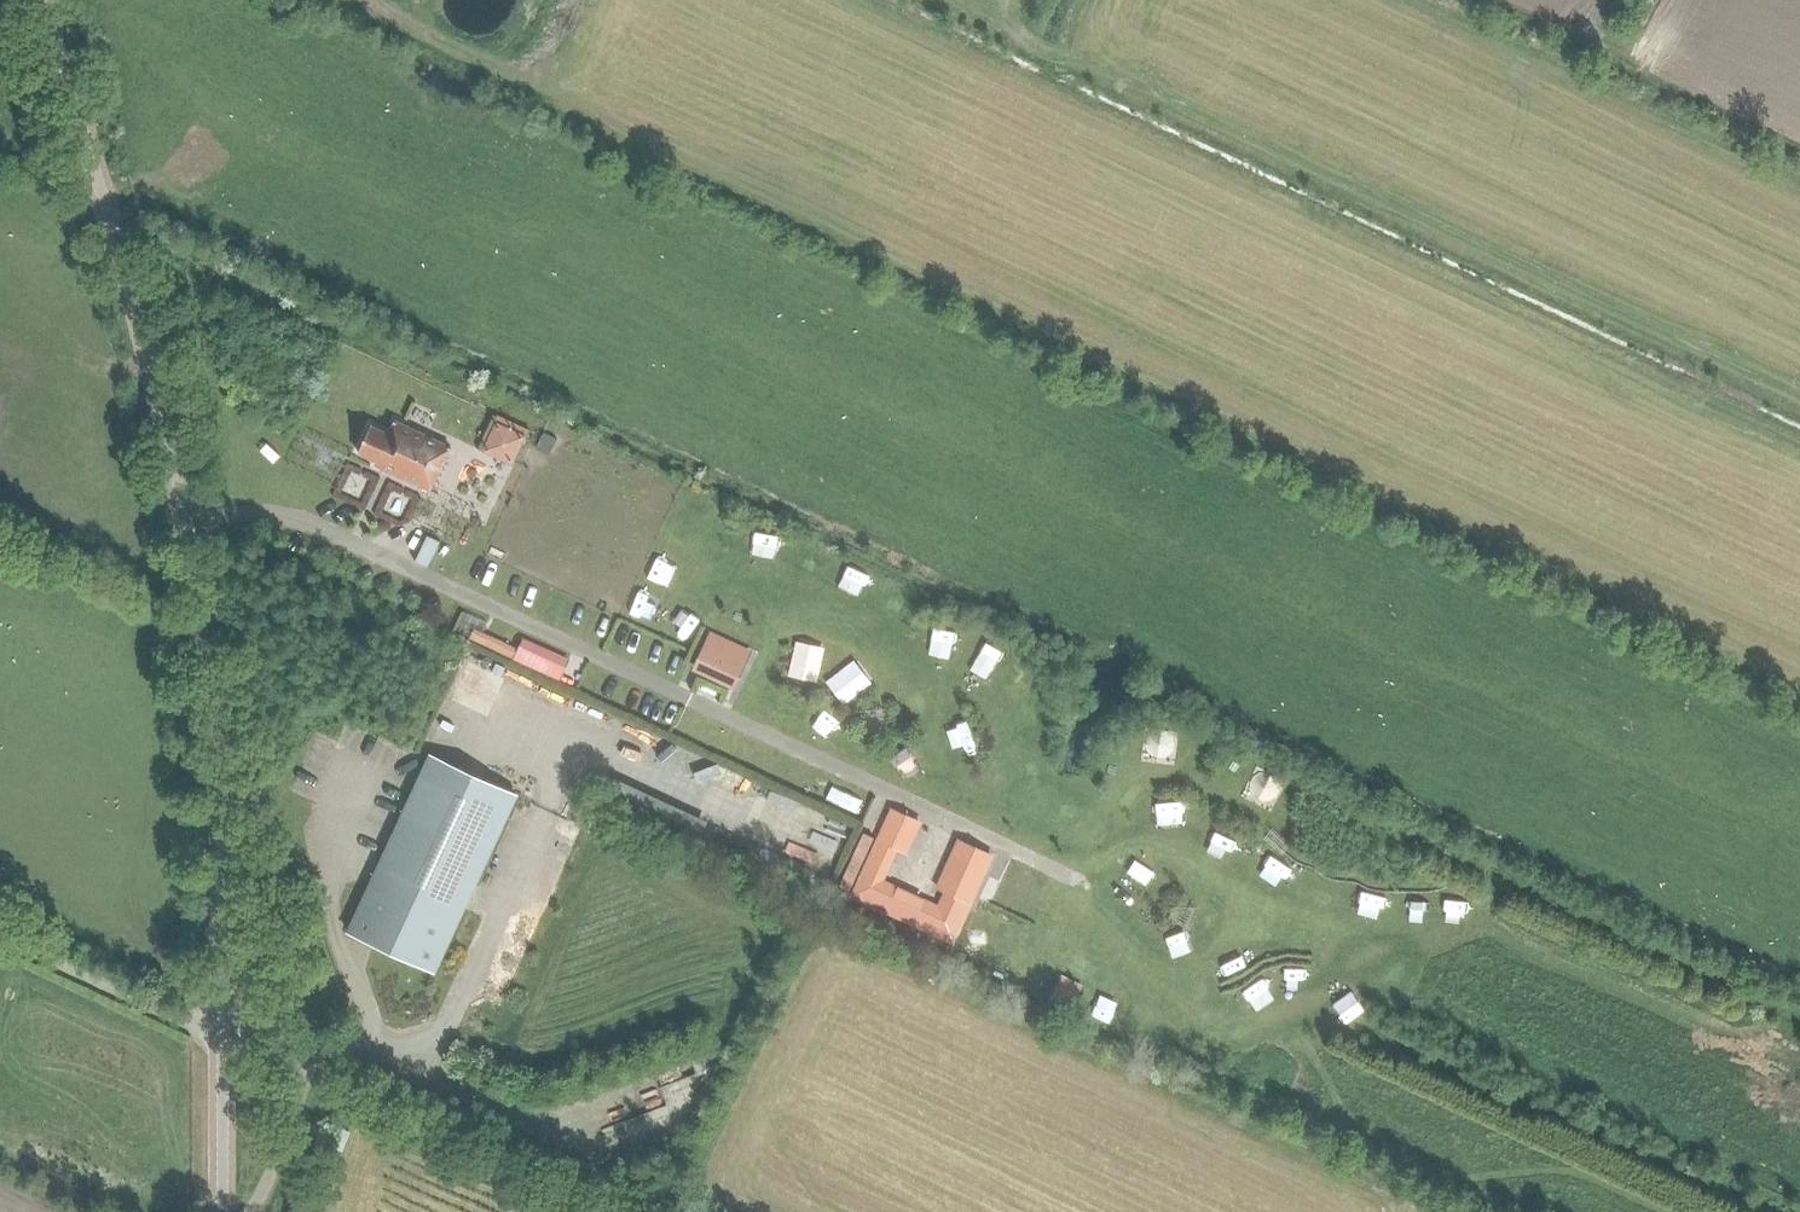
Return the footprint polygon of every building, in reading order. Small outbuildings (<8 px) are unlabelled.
[(521,463),(534,432),(501,419),(488,450),(521,463)] [(429,490),(450,446),(396,421),(391,432),(372,423),(358,452),(377,461),(375,465),(429,490)] [(559,679),(569,657),(521,637),(516,647),(473,628),(469,637),(559,679)] [(708,630),(690,667),(733,688),(751,651),(708,630)] [(797,676),(808,677),(809,638),(798,638),(797,676)] [(468,659),(457,703),(495,712),(506,669),(468,659)] [(517,795),(428,755),(347,930),(435,971),(517,795)] [(922,820),(889,806),(846,896),(951,944),(970,902),(942,889),(937,902),(884,879),(897,849),(877,840),(884,824),(914,838),(922,820)] [(884,824),(877,840),(897,849),(908,854),(915,838),(914,838),(884,824)] [(934,886),(942,889),(970,902),(992,853),(957,837),(934,886)] [(1053,987),(1048,999),(1070,1010),(1075,998),(1053,987)]
